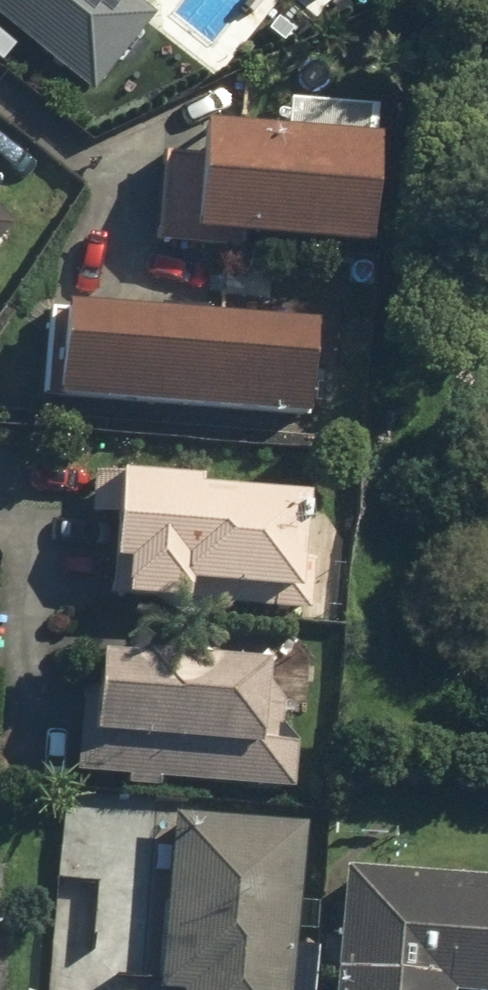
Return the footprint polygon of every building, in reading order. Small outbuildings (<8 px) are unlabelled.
[(85,99),(158,16),(139,0),(0,0),(0,24),(85,99)] [(157,151),(151,239),(240,245),(240,235),(370,244),(374,187),(376,187),(381,103),(284,96),(282,127),(202,122),(200,154),(157,151)] [(13,233),(0,218),(0,245),(13,233)] [(64,301),(56,393),(305,415),(313,323),(64,301)] [(196,474),(94,469),(92,508),(116,509),(112,594),(184,597),(185,581),(302,587),(307,490),(196,484),(196,474)] [(262,731),(264,660),(97,654),(95,687),(79,687),(76,770),(124,772),(124,782),(158,784),(158,777),(292,783),(294,732),(262,731)] [(20,798),(0,796),(0,933),(9,934),(20,798)] [(302,823),(171,815),(160,986),(184,987),(183,989),(291,989),(302,823)] [(341,869),(333,989),(487,989),(487,879),(341,869)]
